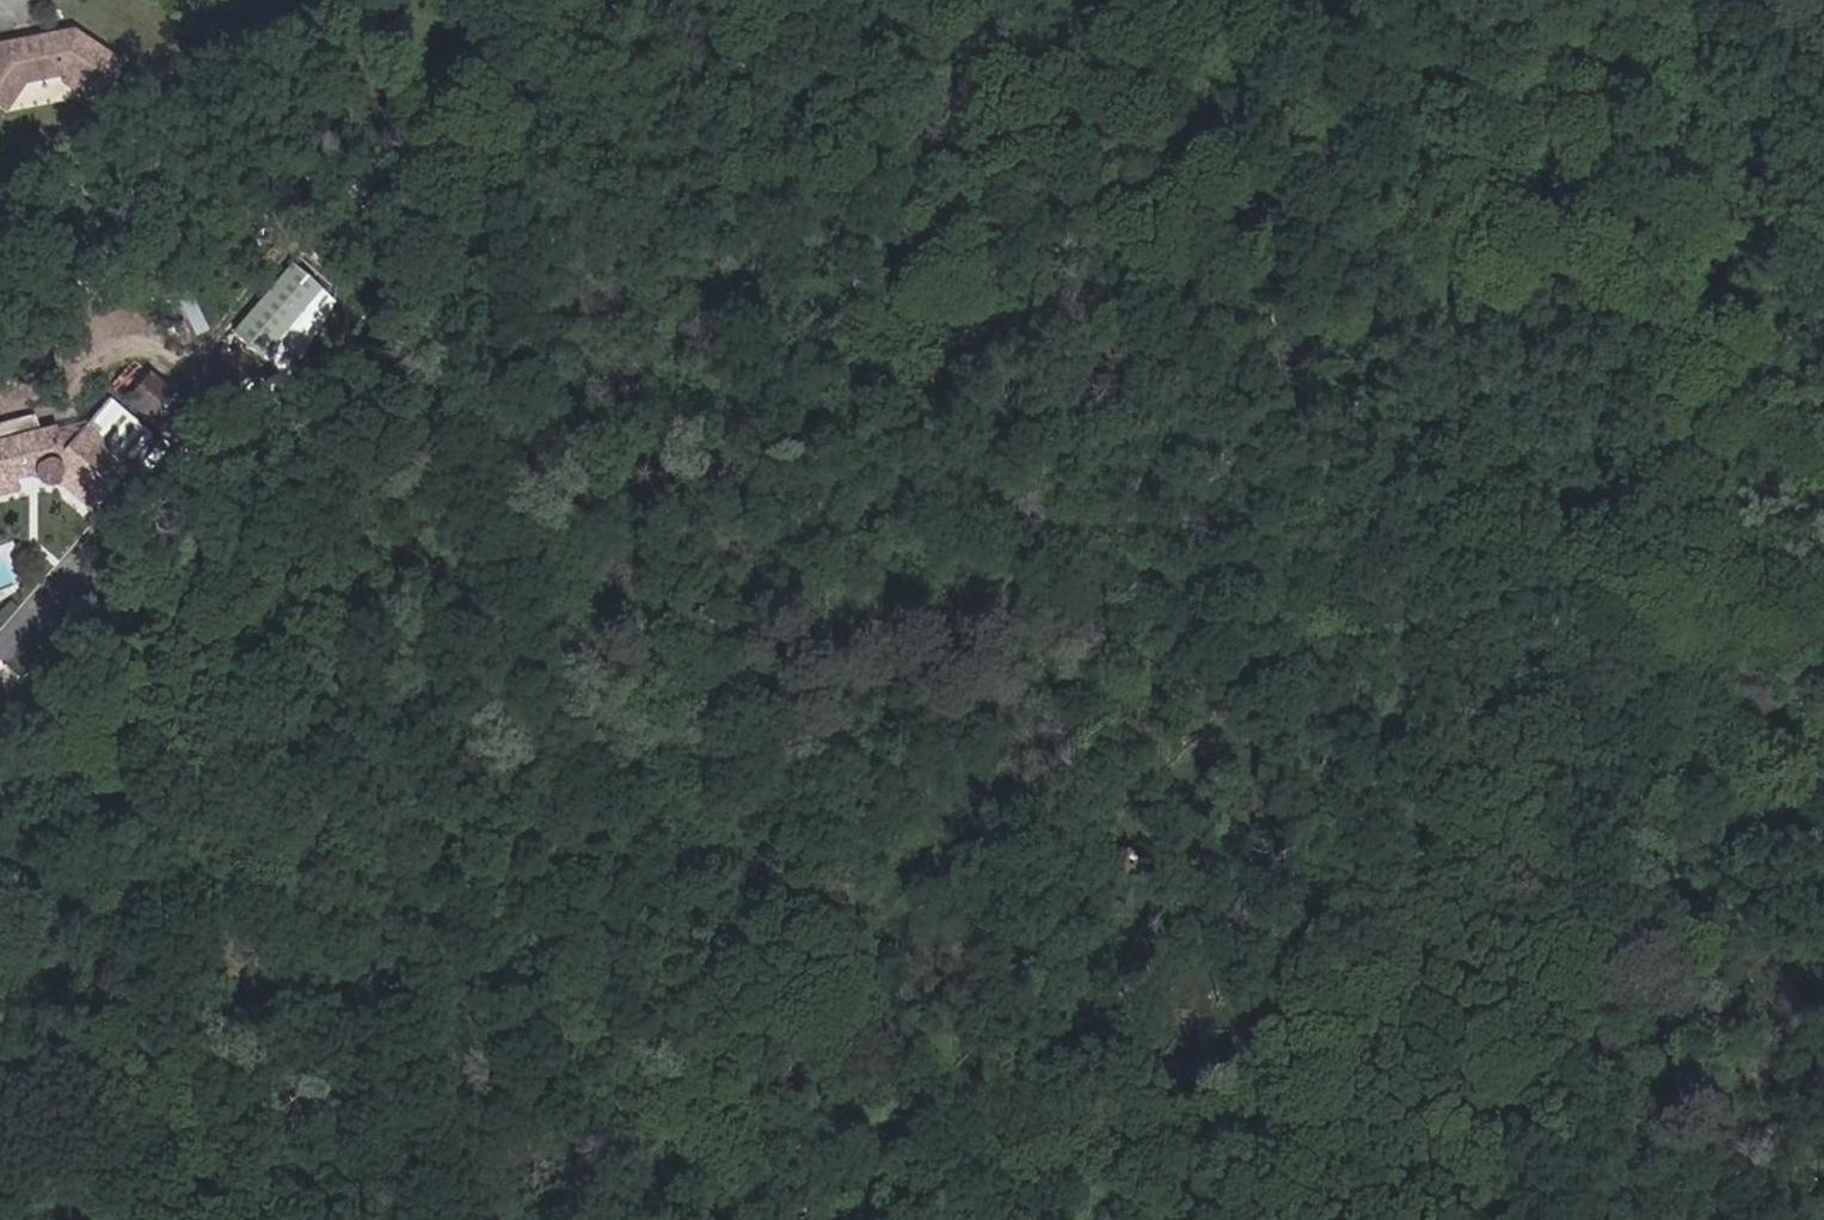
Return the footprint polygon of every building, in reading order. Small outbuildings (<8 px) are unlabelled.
[(15,114),(33,84),(72,79),(112,105),(137,65),(81,30),(9,43),(0,54),(0,104),(15,114)] [(280,260),(244,344),(302,370),(339,285),(280,260)] [(0,444),(0,501),(31,493),(27,481),(46,477),(49,483),(59,491),(68,487),(98,509),(150,429),(116,401),(69,453),(62,430),(0,444)]
